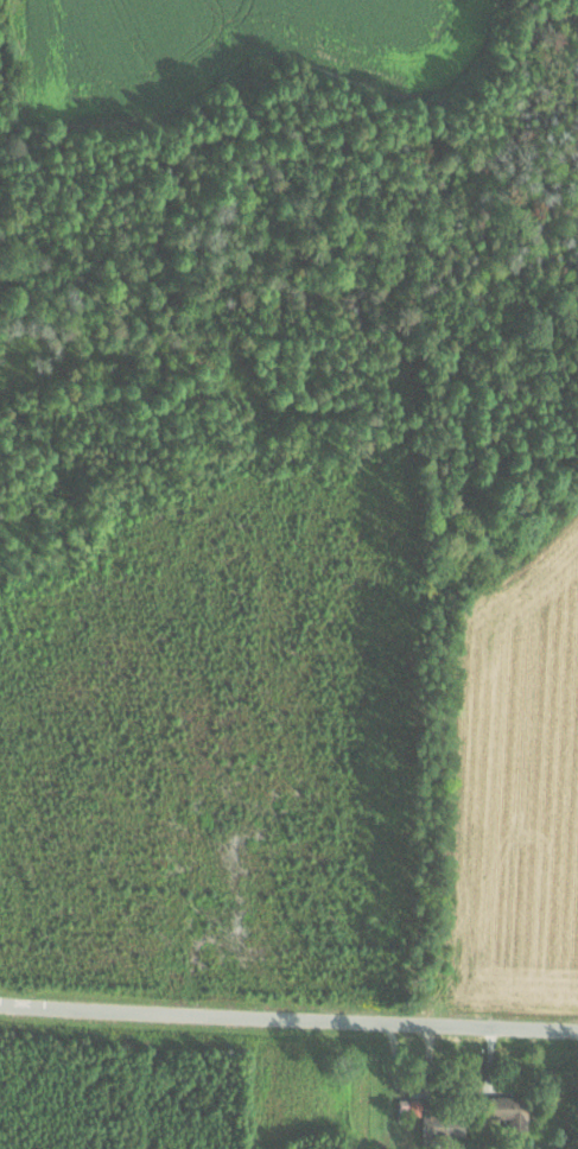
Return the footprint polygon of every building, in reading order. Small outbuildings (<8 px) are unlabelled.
[(529,1096),(492,1096),(492,1119),(529,1119),(529,1096)] [(425,1137),(466,1137),(465,1112),(425,1112),(425,1137)]
